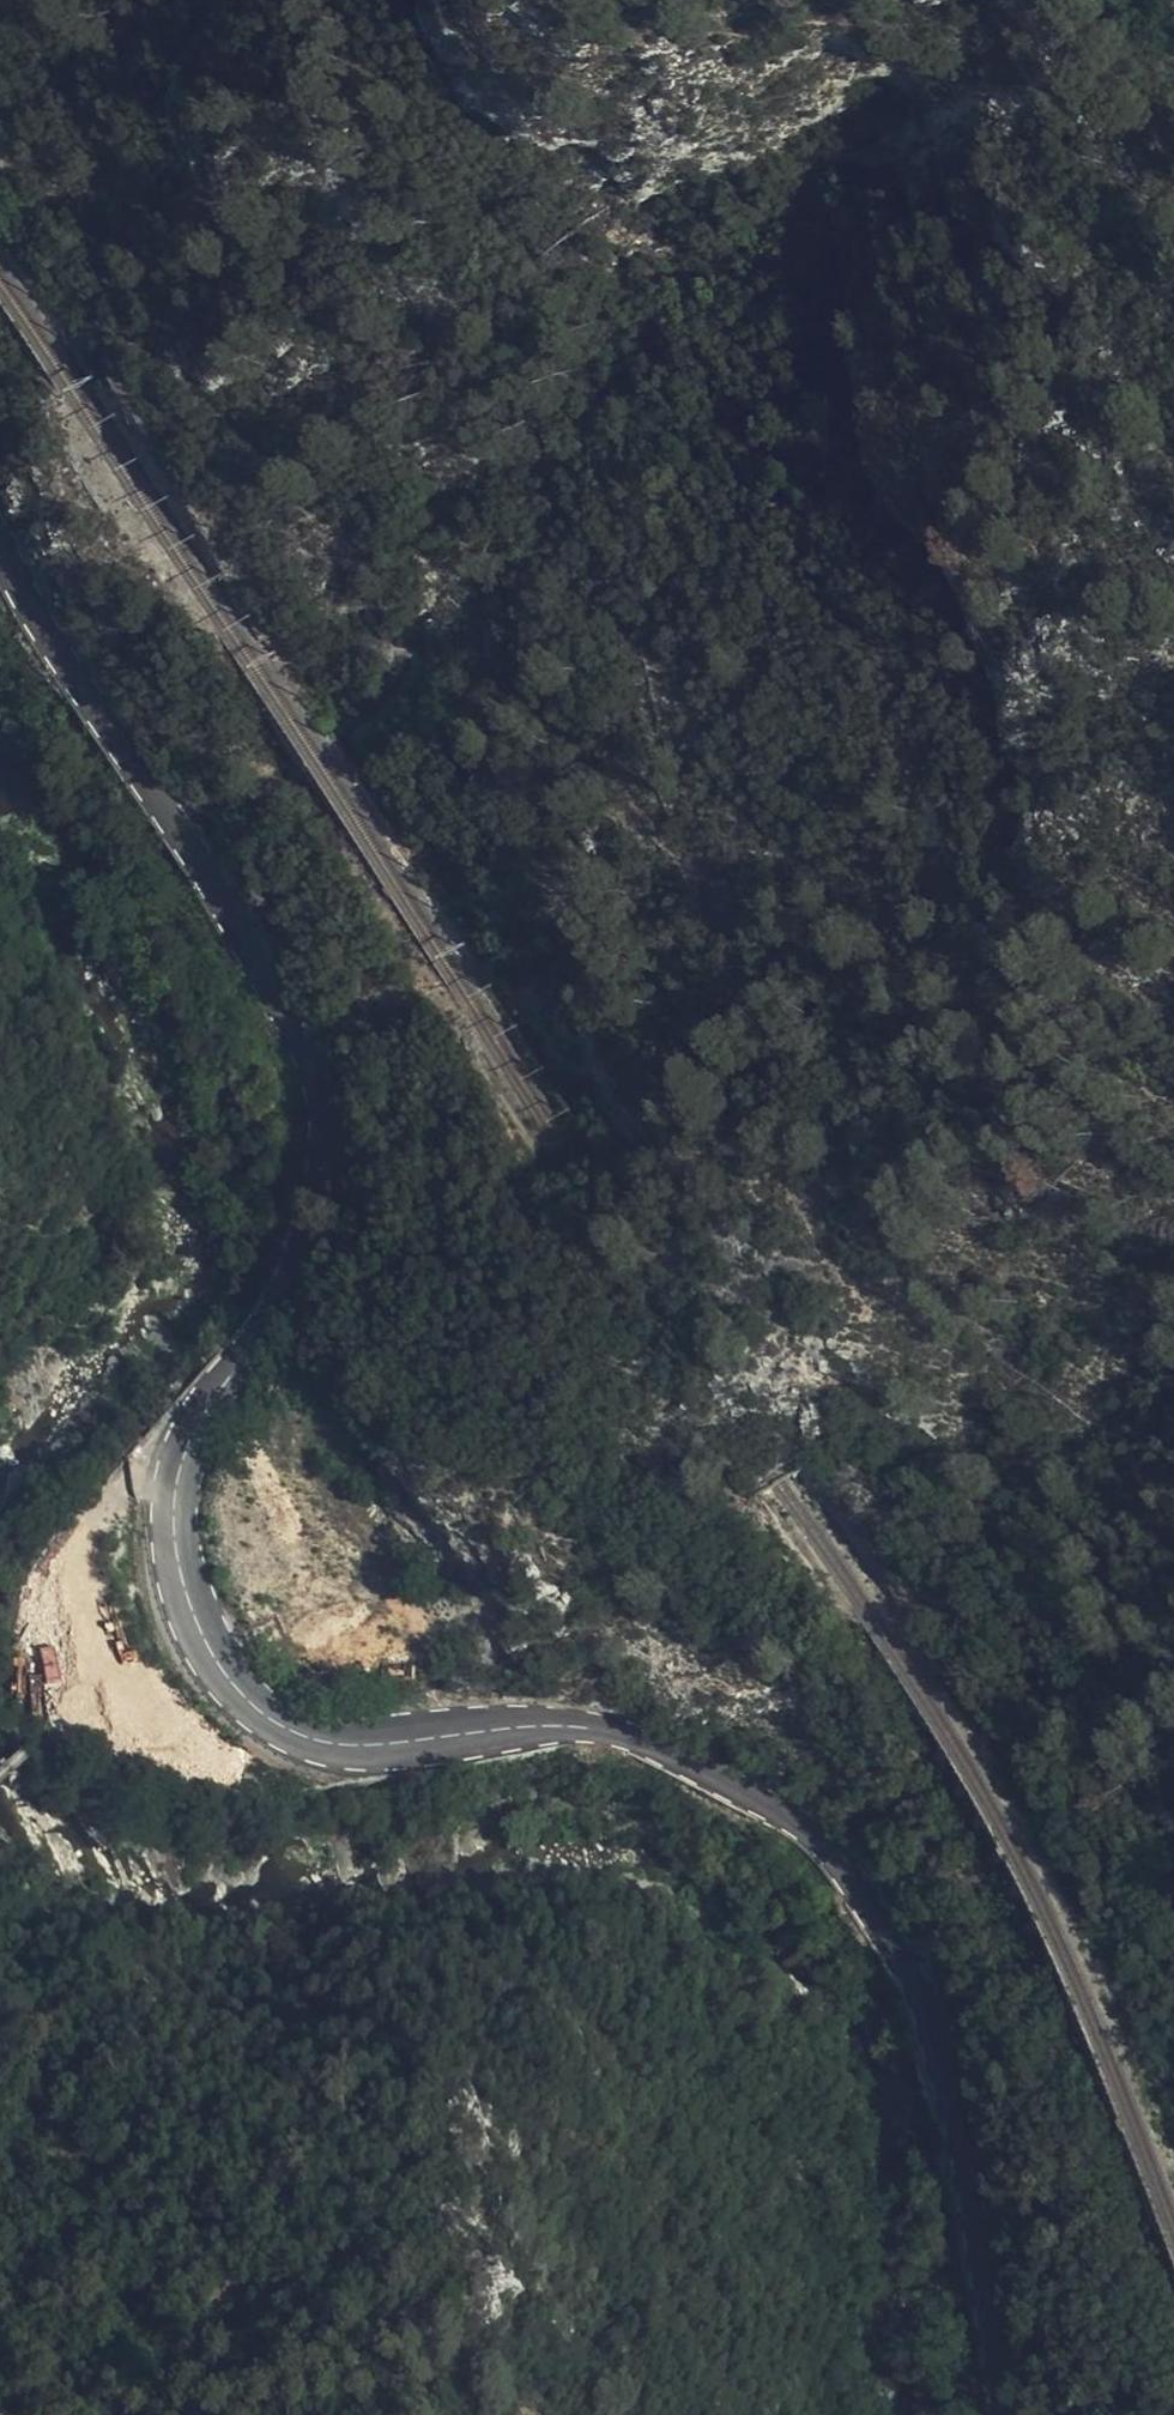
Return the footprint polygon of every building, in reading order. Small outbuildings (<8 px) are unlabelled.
[(37,1648),(46,1683),(61,1680),(53,1644),(37,1648)]
